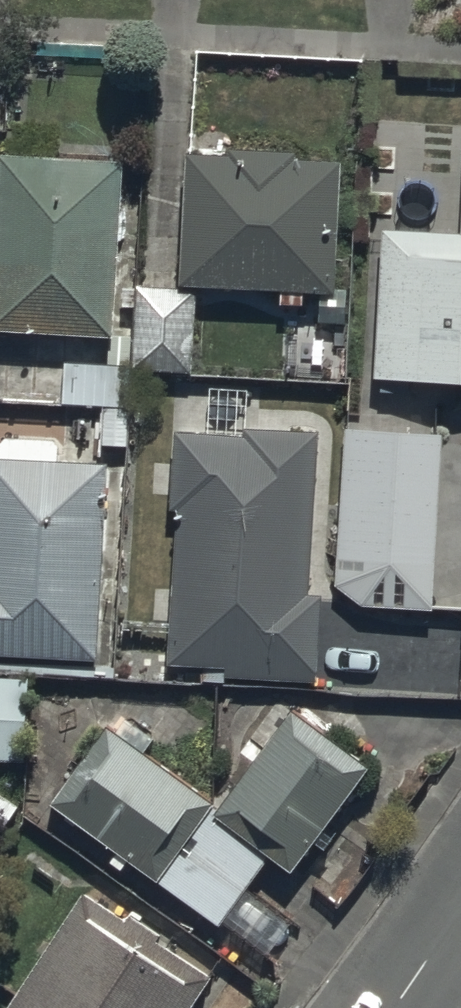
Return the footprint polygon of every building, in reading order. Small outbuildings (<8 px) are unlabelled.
[(116,346),(128,169),(6,161),(0,259),(0,339),(116,346)] [(183,295),(341,305),(349,174),(191,164),(183,295)] [(387,235),(378,387),(458,392),(460,392),(460,239),(387,235)] [(201,302),(141,298),(137,374),(196,377),(201,302)] [(128,375),(67,371),(65,413),(126,417),(128,375)] [(171,682),(316,691),(332,443),(186,434),(171,682)] [(447,443),(352,437),(341,606),(437,612),(447,443)] [(102,669),(113,479),(0,472),(0,662),(102,669)] [(0,689),(0,770),(32,772),(37,691),(0,689)] [(236,927),(277,863),(312,886),(383,776),(294,719),(228,820),(93,733),(46,805),(236,927)] [(218,988),(87,904),(19,1007),(206,1007),(218,988)]
